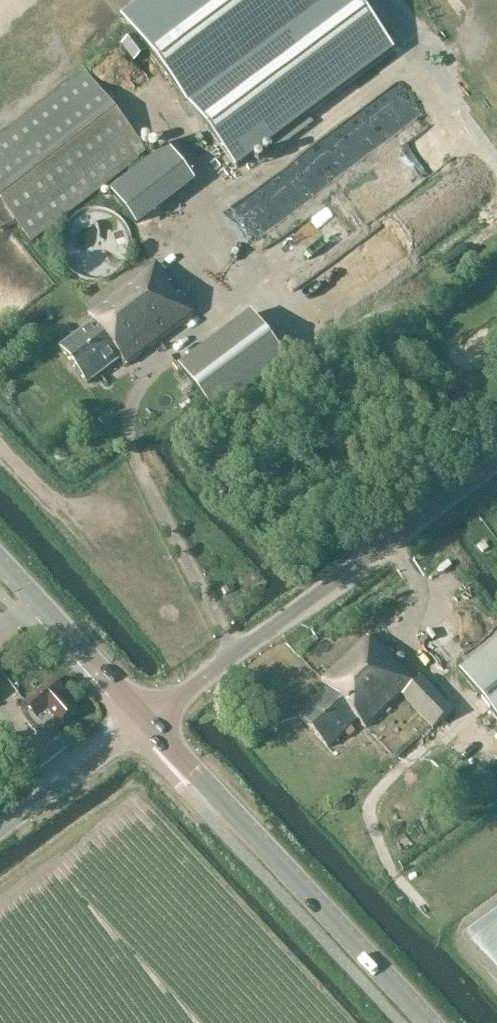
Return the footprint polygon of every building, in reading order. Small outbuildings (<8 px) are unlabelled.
[(125,20),(236,169),(393,52),(355,0),(152,0),(125,20)] [(0,140),(0,201),(31,242),(148,152),(87,72),(0,140)] [(128,262),(130,257),(132,251),(132,245),(132,239),(130,233),(128,227),(124,222),(120,218),(115,214),(110,211),(104,209),(98,209),(92,209),(86,210),(80,212),(75,216),(70,220),(66,225),(63,230),(61,236),(60,242),(60,248),(61,254),(63,260),(66,265),(70,270),(75,274),(80,277),(86,279),(92,281),(98,281),(104,280),(110,278),(115,276),(120,272),(124,267),(128,262)] [(61,349),(88,384),(121,359),(124,362),(127,366),(195,315),(180,295),(176,298),(168,287),(172,284),(157,264),(89,316),(95,324),(61,349)] [(251,316),(180,369),(216,417),(287,363),(251,316)] [(423,677),(414,667),(406,673),(382,648),(380,650),(368,638),(322,680),(330,688),(300,717),(328,748),(359,720),(366,728),(402,696),(433,730),(453,711),(423,677)] [(460,672),(496,719),(496,644),(460,672)] [(27,723),(30,727),(32,729),(37,733),(41,735),(46,736),(50,735),(78,711),(53,682),(25,705),(23,709),(23,714),(25,719),(27,723)]
